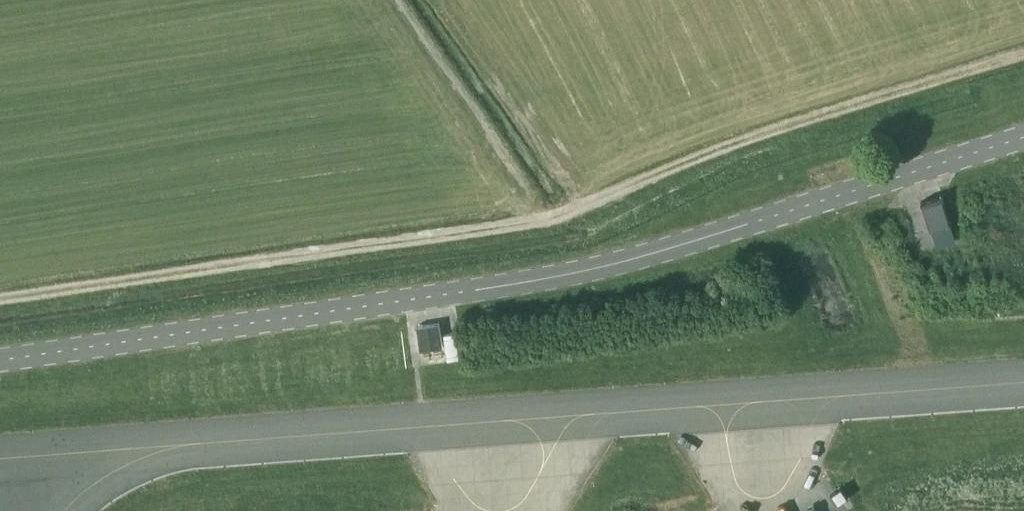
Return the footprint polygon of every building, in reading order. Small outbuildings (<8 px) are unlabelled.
[(923,206),(931,229),(951,223),(943,199),(944,197),(943,195),(921,202),(921,205),(923,206)] [(420,348),(443,345),(439,320),(416,324),(420,348)] [(459,357),(456,333),(444,335),(448,359),(459,357)] [(838,503),(848,497),(841,487),(834,491),(831,494),(838,503)]
